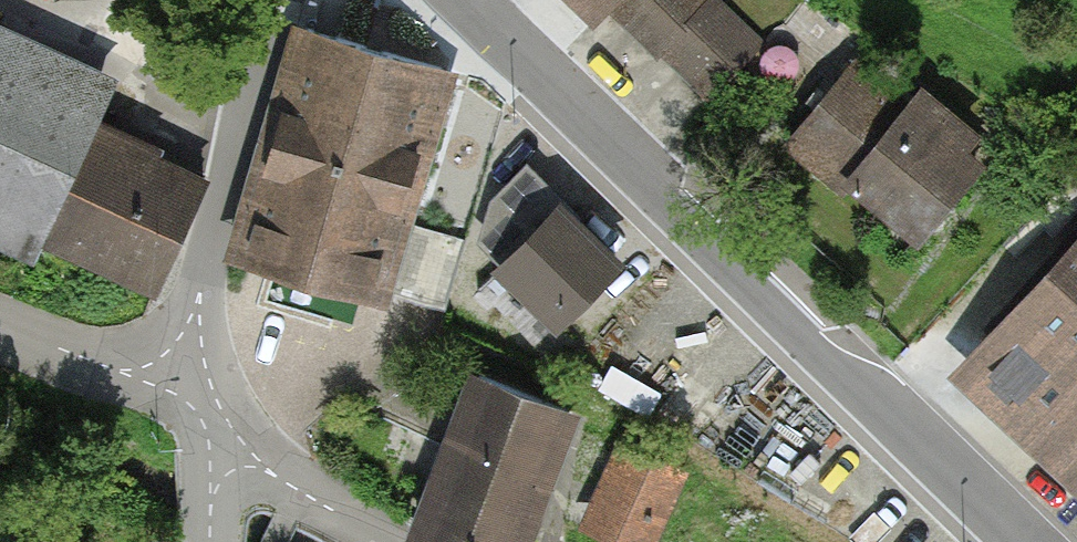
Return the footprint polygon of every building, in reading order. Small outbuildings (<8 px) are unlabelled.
[(595,18),(611,1),(660,50),(665,46),(712,92),(759,45),(714,0),(710,0),(707,3),(704,0),(576,0),(595,18)] [(403,221),(448,69),(302,26),(234,257),(379,300),(382,291),(444,309),(465,239),(403,221)] [(0,40),(0,220),(149,285),(197,178),(84,127),(103,85),(0,40)] [(823,187),(895,98),(849,61),(777,149),(823,187)] [(895,98),(823,187),(899,249),(970,156),(895,98)] [(614,262),(557,206),(549,214),(537,203),(488,252),(557,320),(614,262)] [(980,356),(1076,447),(1076,249),(980,356)] [(404,528),(438,541),(526,541),(579,414),(470,369),(404,528)] [(565,533),(586,541),(656,541),(685,475),(606,440),(565,533)]
